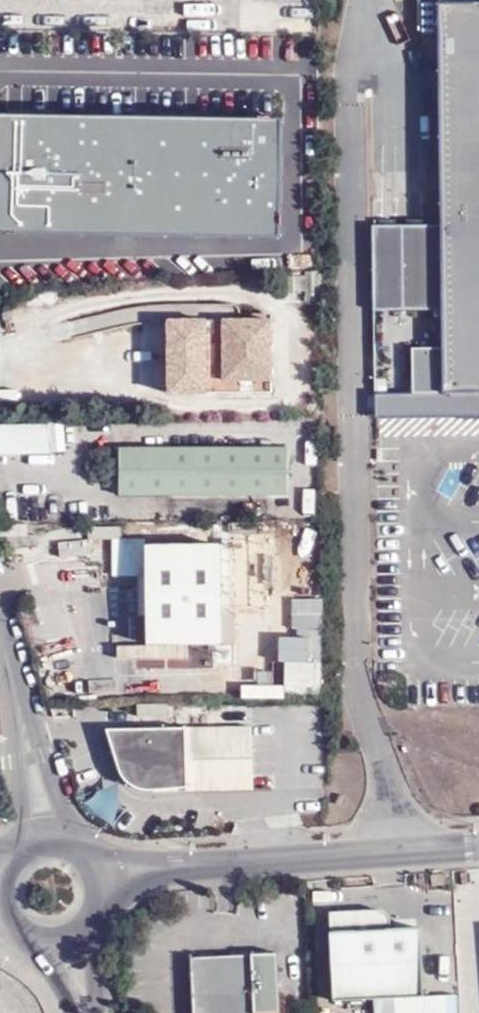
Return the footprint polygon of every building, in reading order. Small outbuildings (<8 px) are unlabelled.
[(444,394),(478,394),(478,0),(439,0),(442,226),(402,226),(373,226),(375,310),(403,309),(443,309),(444,394)] [(0,203),(0,265),(222,261),(221,199),(0,203)] [(171,392),(273,391),(273,319),(171,320),(171,392)] [(376,394),(388,394),(388,378),(375,379),(376,394)] [(388,394),(376,394),(376,419),(478,417),(478,394),(444,394),(388,394)] [(51,453),(49,421),(0,423),(0,456),(51,453)] [(288,447),(120,448),(120,495),(288,494),(288,447)] [(87,656),(77,659),(70,635),(38,644),(53,695),(95,683),(87,656)] [(285,692),(321,691),(321,659),(285,659),(285,692)] [(224,775),(253,775),(252,727),(222,728),(186,729),(186,790),(225,790),(224,775)] [(186,790),(186,729),(104,730),(121,780),(133,790),(186,790)] [(253,790),(253,775),(224,775),(225,790),(253,790)] [(425,998),(422,929),(380,931),(380,911),(331,913),(335,1002),(425,998)] [(193,1012),(281,1012),(279,953),(191,957),(193,1012)]
